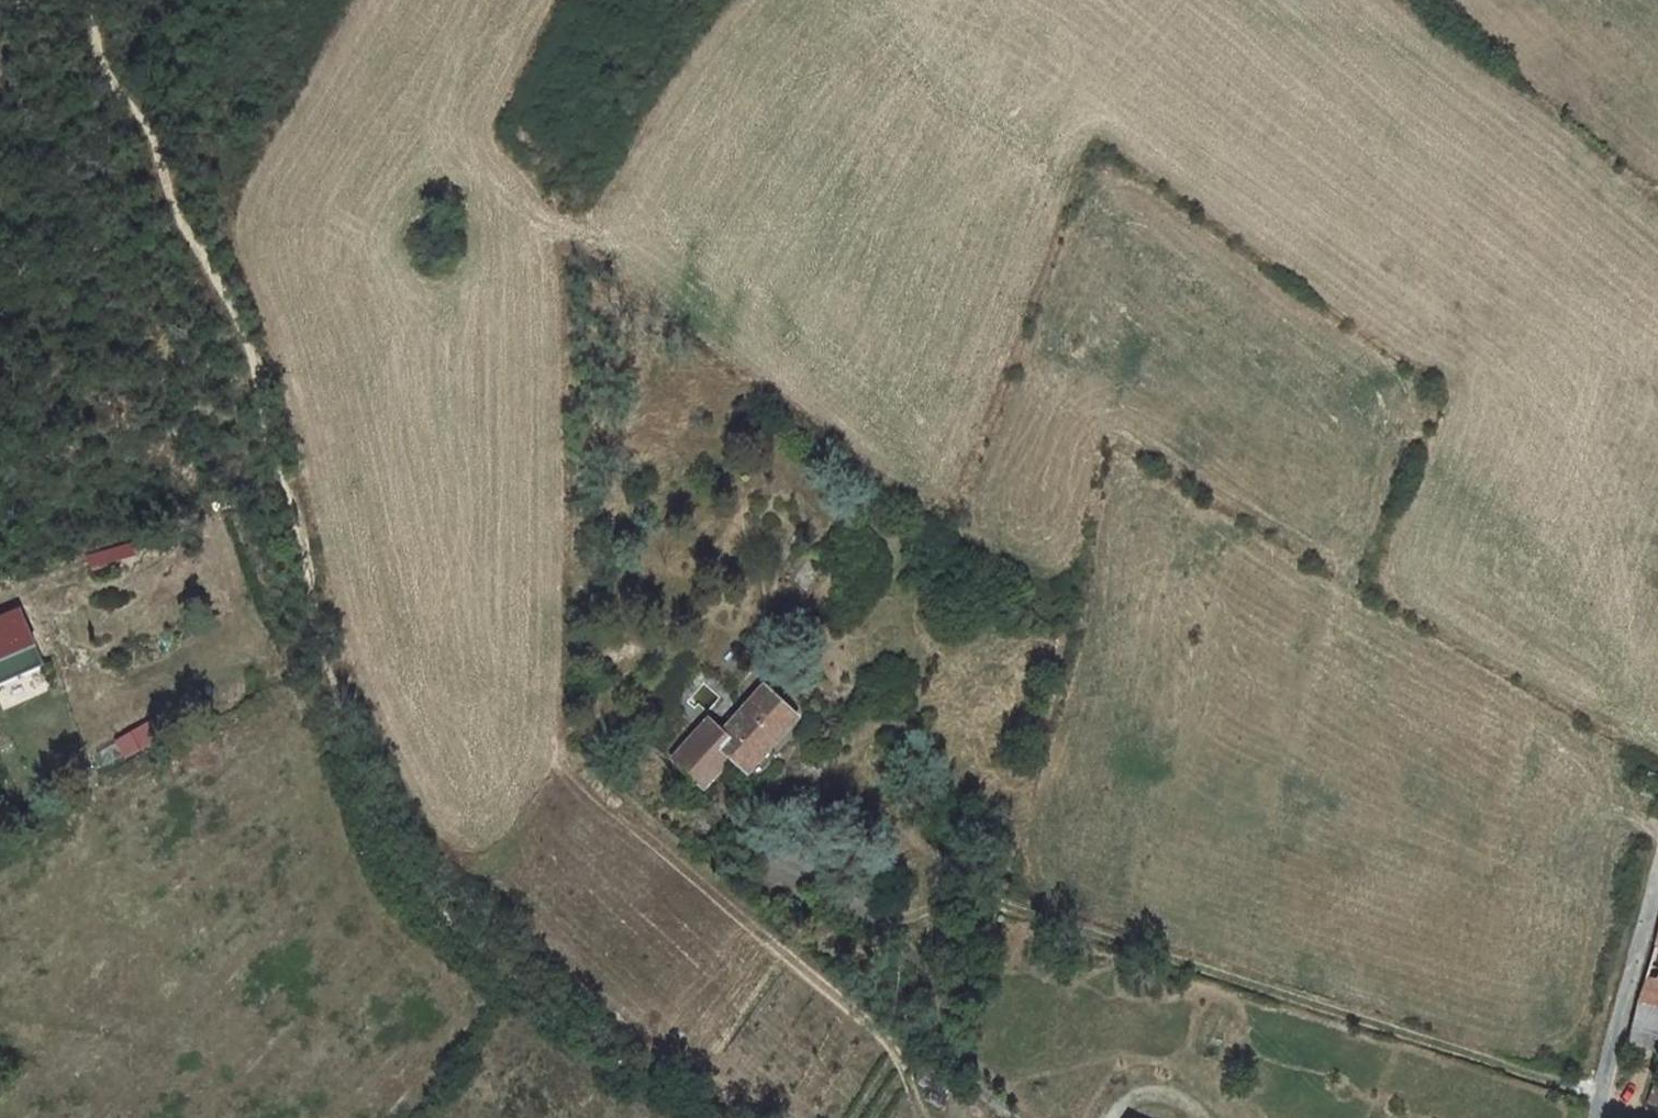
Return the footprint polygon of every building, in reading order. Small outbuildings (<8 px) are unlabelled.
[(130,544),(90,557),(94,568),(133,556),(130,544)] [(0,620),(0,656),(33,643),(21,612),(0,620)] [(719,714),(702,730),(736,760),(751,743),(766,757),(809,706),(775,677),(732,725),(719,714)] [(148,724),(119,740),(129,758),(157,742),(148,724)] [(718,781),(736,760),(702,730),(686,745),(718,781)] [(1645,1035),(1645,1038),(1657,1040),(1657,989),(1645,1035)]
